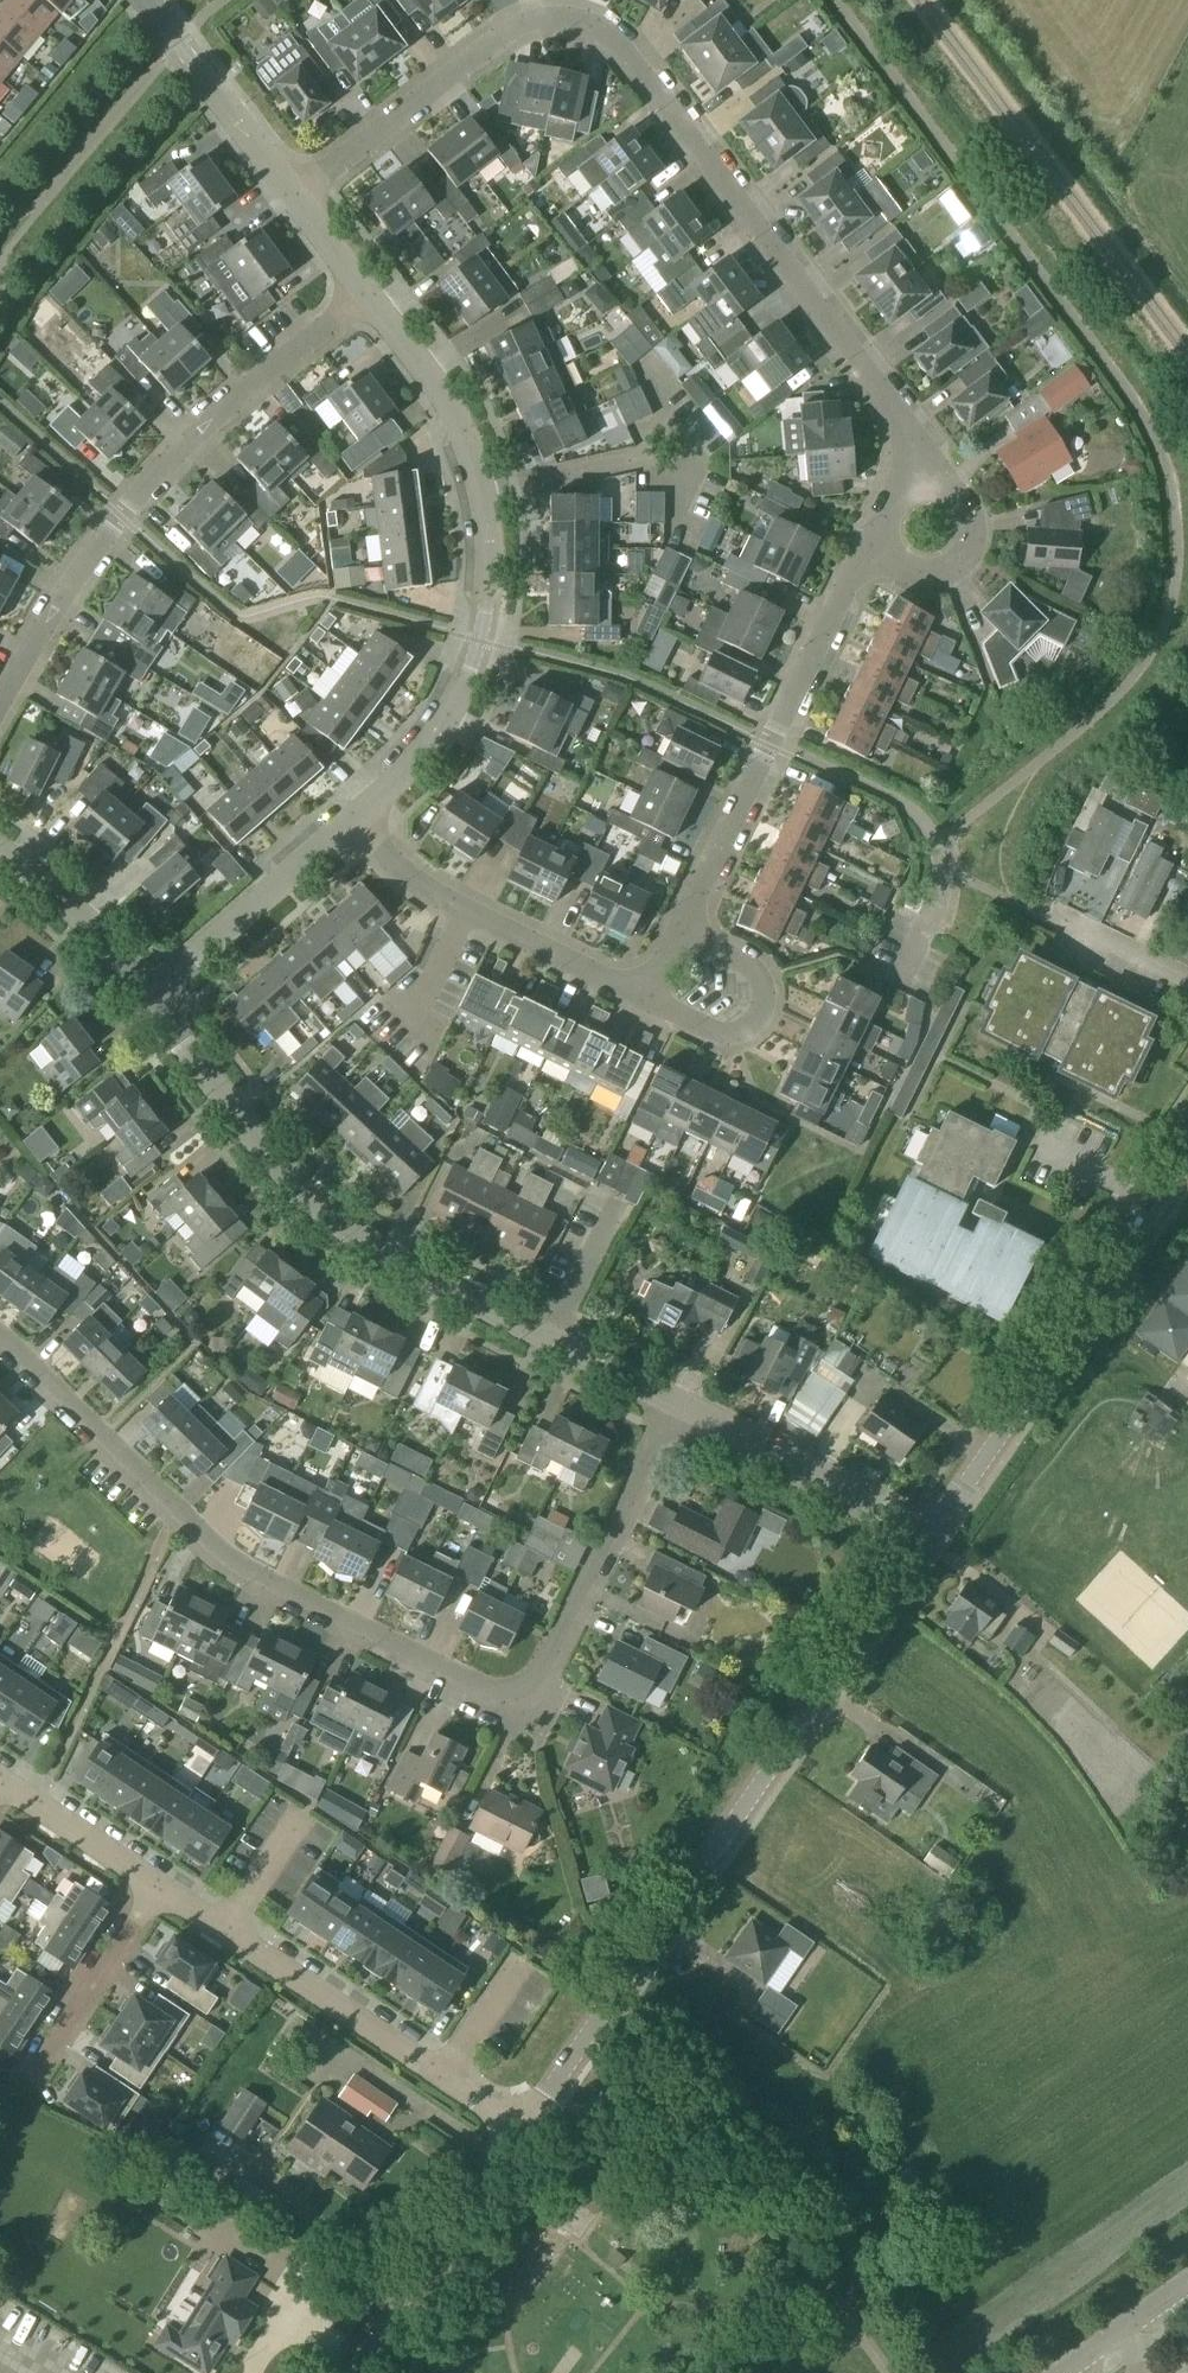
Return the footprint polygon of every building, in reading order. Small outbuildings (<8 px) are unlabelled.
[(2,5),(39,36),(57,13),(42,0),(5,0),(2,5)] [(57,13),(69,22),(88,6),(83,0),(42,0),(57,13)] [(261,21),(276,10),(268,0),(261,0),(251,7),(261,21)] [(379,65),(403,48),(386,25),(397,17),(385,0),(368,0),(367,1),(374,10),(351,27),(379,65)] [(449,0),(394,0),(403,12),(415,3),(432,26),(455,8),(449,0)] [(455,8),(466,0),(449,0),(455,8)] [(657,12),(664,0),(637,0),(657,12)] [(697,70),(735,41),(727,30),(738,22),(721,0),(718,0),(693,18),(702,30),(680,47),(697,70)] [(20,58),(39,36),(2,5),(0,7),(0,42),(20,58)] [(379,65),(351,27),(341,15),(328,22),(306,35),(309,39),(306,41),(328,69),(339,61),(356,83),(379,65)] [(735,41),(697,70),(715,93),(737,76),(746,88),(770,69),(762,58),(752,64),(735,41)] [(20,58),(0,42),(0,81),(1,81),(20,58)] [(64,42),(56,50),(67,59),(75,51),(64,42)] [(778,69),(795,57),(785,44),(769,57),(778,69)] [(257,75),(268,90),(274,86),(289,107),(290,111),(292,115),(295,118),(299,120),(302,124),(326,105),(309,83),(321,75),(299,46),(276,64),(275,62),(265,62),(260,65),(257,75)] [(59,70),(67,59),(56,50),(48,61),(59,70)] [(785,67),(791,75),(805,65),(799,57),(785,67)] [(546,119),(556,72),(528,66),(525,78),(511,75),(505,105),(498,104),(493,125),(514,129),(518,112),(546,119)] [(556,72),(546,119),(542,140),(571,146),(573,135),(587,138),(590,124),(596,93),(582,90),(585,78),(556,72)] [(738,124),(755,147),(793,118),(802,112),(808,107),(808,105),(808,103),(808,101),(807,98),(805,95),(803,93),(801,91),(798,89),(795,88),(792,87),(788,88),(785,88),(776,77),(751,95),(760,107),(738,124)] [(26,87),(18,96),(29,106),(37,96),(26,87)] [(29,106),(18,96),(10,107),(21,115),(29,106)] [(476,106),(482,113),(495,104),(489,97),(476,106)] [(793,118),(755,147),(773,170),(795,154),(804,165),(828,146),(820,135),(802,112),(793,118)] [(447,135),(476,172),(496,157),(508,172),(520,163),(501,138),(490,147),(468,119),(447,135)] [(591,191),(608,178),(646,149),(630,128),(600,150),(592,139),(559,164),(568,176),(576,170),(591,191)] [(448,179),(436,188),(455,212),(467,203),(455,188),(476,172),(447,135),(426,151),(448,179)] [(646,149),(608,178),(624,199),(605,213),(613,225),(617,222),(642,203),(633,192),(662,170),(646,149)] [(796,201),(813,224),(851,196),(843,184),(854,176),(836,152),(810,173),(818,184),(796,201)] [(181,206),(219,178),(214,172),(216,162),(206,160),(203,157),(174,178),(165,165),(136,187),(153,208),(172,194),(181,206)] [(383,185),(412,222),(432,206),(444,221),(455,212),(436,188),(425,197),(404,168),(383,185)] [(219,178),(181,206),(190,218),(171,232),(187,254),(215,233),(206,220),(234,199),(232,195),(233,185),(223,184),(219,178)] [(942,182),(930,190),(950,220),(962,212),(942,182)] [(403,238),(413,252),(426,241),(412,222),(383,185),(362,201),(395,244),(403,238)] [(617,222),(641,254),(645,251),(694,214),(678,193),(650,214),(642,203),(617,222)] [(851,196),(813,224),(831,248),(853,231),(862,242),(887,223),(878,212),(869,219),(851,196)] [(117,207),(107,217),(110,220),(116,227),(127,218),(117,207)] [(650,266),(666,286),(690,267),(682,256),(710,235),(694,214),(645,251),(654,263),(650,266)] [(93,239),(102,250),(113,240),(104,229),(93,239)] [(854,278),(871,301),(909,273),(901,261),(912,253),(894,229),(868,250),(876,261),(854,278)] [(226,268),(235,280),(273,251),(269,246),(270,236),(261,234),(258,230),(229,252),(220,239),(195,258),(211,279),(226,268)] [(436,286),(452,307),(490,278),(501,270),(485,249),(489,246),(480,234),(456,253),(464,264),(436,286)] [(586,245),(578,235),(565,245),(573,255),(586,245)] [(413,252),(422,263),(416,268),(423,277),(443,263),(426,241),(413,252)] [(273,251),(235,280),(244,292),(229,303),(245,325),(270,307),(261,294),(289,273),(286,269),(288,259),(278,257),(273,251)] [(666,286),(652,296),(669,319),(698,297),(705,307),(743,278),(727,257),(699,279),(690,267),(666,286)] [(490,278),(452,307),(468,328),(516,291),(501,270),(490,278)] [(909,273),(871,301),(889,325),(911,308),(920,319),(945,300),(936,289),(927,296),(909,273)] [(525,307),(556,289),(549,277),(518,295),(525,307)] [(743,278),(705,307),(685,322),(703,345),(696,350),(703,359),(739,332),(731,321),(759,299),(743,278)] [(558,289),(565,301),(578,294),(570,281),(558,289)] [(982,301),(971,286),(955,298),(966,313),(982,301)] [(70,300),(57,287),(50,294),(62,307),(70,300)] [(556,289),(525,307),(533,320),(563,302),(556,289)] [(25,310),(38,320),(55,301),(43,290),(25,310)] [(176,301),(156,319),(169,333),(157,343),(189,379),(194,374),(204,374),(205,364),(209,361),(185,334),(197,324),(176,301)] [(947,366),(952,374),(974,358),(959,338),(970,330),(952,307),(926,327),(935,338),(912,355),(916,360),(917,365),(919,368),(922,372),(926,374),(930,379),(947,366)] [(98,340),(118,326),(108,312),(88,326),(98,340)] [(739,383),(754,371),(792,343),(776,322),(748,343),(739,332),(703,359),(712,371),(723,362),(739,383)] [(486,344),(497,368),(540,348),(554,342),(548,329),(534,335),(529,324),(486,344)] [(639,358),(651,349),(631,325),(620,334),(639,358)] [(628,367),(639,358),(620,334),(609,343),(628,367)] [(189,379),(157,343),(150,335),(139,345),(133,339),(113,357),(134,380),(146,370),(169,396),(173,393),(183,393),(184,383),(189,379)] [(554,342),(540,348),(497,368),(508,391),(565,365),(554,342)] [(754,404),(764,416),(788,397),(779,385),(808,364),(792,343),(754,371),(770,392),(754,404)] [(949,404),(953,410),(954,414),(956,418),(960,421),(963,423),(967,428),(984,416),(988,422),(1010,406),(996,387),(1007,379),(987,353),(961,373),(972,387),(949,404)] [(91,409),(125,442),(130,437),(140,436),(140,426),(143,423),(118,398),(128,387),(106,365),(87,385),(101,398),(91,409)] [(565,365),(508,391),(519,414),(575,388),(565,365)] [(1051,411),(1086,386),(1073,369),(1039,394),(1051,411)] [(326,400),(341,421),(379,392),(375,387),(376,376),(366,375),(364,371),(335,393),(326,380),(301,399),(311,411),(326,400)] [(638,387),(625,393),(638,421),(651,415),(638,387)] [(519,414),(530,438),(573,418),(586,412),(575,388),(519,414)] [(379,392),(341,421),(357,441),(338,456),(351,472),(379,451),(395,444),(400,440),(400,437),(387,419),(395,413),(392,410),(394,400),(384,398),(379,392)] [(800,425),(803,455),(850,450),(848,421),(839,422),(837,403),(823,404),(822,392),(801,394),(802,406),(799,407),(801,425),(800,425)] [(625,393),(623,394),(612,399),(625,427),(638,421),(625,393)] [(697,405),(702,411),(713,402),(707,394),(695,403),(697,405)] [(282,408),(287,415),(300,406),(294,399),(282,408)] [(713,402),(702,411),(705,415),(711,422),(724,411),(716,400),(713,402)] [(125,442),(91,409),(80,420),(67,407),(48,426),(70,447),(81,436),(107,461),(110,457),(120,457),(120,447),(125,442)] [(997,455),(1018,489),(1020,487),(1023,492),(1047,478),(1044,473),(1067,459),(1041,415),(1014,431),(1020,441),(997,455)] [(573,418),(530,438),(541,462),(584,442),(573,418)] [(255,442),(287,477),(306,459),(325,480),(337,469),(310,440),(298,450),(274,424),(271,427),(261,427),(260,437),(255,442)] [(247,497),(269,519),(288,501),(276,487),(287,477),(255,442),(249,447),(239,446),(239,456),(235,460),(259,486),(247,497)] [(375,506),(419,500),(415,472),(407,473),(404,456),(396,445),(362,471),(363,480),(371,479),(375,506)] [(850,450),(803,455),(806,484),(810,483),(811,498),(842,495),(841,481),(853,479),(850,450)] [(16,498),(53,527),(58,522),(68,520),(67,510),(70,507),(41,485),(51,472),(27,453),(17,466),(32,478),(16,498)] [(257,531),(269,519),(247,497),(235,509),(210,483),(207,487),(197,487),(197,497),(192,502),(225,535),(234,545),(253,526),(257,531)] [(16,498),(7,491),(0,500),(0,538),(9,526),(37,548),(40,544),(50,543),(49,533),(53,527),(16,498)] [(649,493),(634,493),(634,524),(648,524),(649,493)] [(649,493),(648,524),(663,524),(663,493),(649,493)] [(548,523),(596,524),(596,497),(549,497),(548,523)] [(1019,561),(1025,561),(1024,565),(1049,567),(1048,573),(1068,582),(1074,569),(1075,569),(1078,534),(1076,534),(1078,522),(1090,518),(1084,497),(1042,508),(1046,524),(1046,531),(1027,530),(1026,546),(1021,545),(1019,561)] [(763,542),(805,563),(817,539),(785,524),(791,511),(763,498),(757,511),(774,519),(763,542)] [(378,535),(423,529),(419,500),(375,506),(378,535)] [(346,511),(345,501),(329,503),(330,513),(346,511)] [(234,545),(225,535),(192,502),(187,507),(177,507),(176,517),(173,521),(198,546),(187,557),(209,579),(228,560),(223,556),(234,545)] [(548,523),(548,549),(609,549),(609,537),(596,537),(596,524),(548,523)] [(382,563),(426,558),(423,529),(378,535),(382,563)] [(805,563),(763,542),(751,566),(720,551),(714,564),(728,571),(782,597),(788,584),(794,587),(805,563)] [(346,543),(328,545),(332,570),(348,568),(346,558),(348,558),(346,543)] [(651,575),(664,582),(677,554),(664,548),(651,575)] [(548,575),(595,575),(596,566),(609,566),(609,549),(548,549),(548,575)] [(286,562),(302,578),(313,567),(297,551),(286,562)] [(677,554),(664,582),(651,607),(664,614),(690,560),(677,554)] [(426,558),(382,563),(386,592),(430,586),(426,558)] [(4,601),(7,595),(17,592),(15,582),(17,578),(0,569),(0,599),(4,601)] [(360,570),(332,573),(334,588),(362,585),(360,570)] [(727,616),(770,636),(781,613),(776,610),(782,597),(728,571),(721,584),(738,592),(727,616)] [(548,600),(611,601),(611,598),(604,590),(595,590),(595,575),(548,575),(548,600)] [(116,598),(155,625),(164,612),(180,623),(195,601),(170,583),(161,596),(131,576),(129,580),(119,582),(120,592),(116,598)] [(238,585),(230,593),(241,605),(249,597),(238,585)] [(981,648),(997,690),(1017,683),(1010,665),(1038,637),(1062,649),(1075,622),(1026,598),(1021,602),(1008,589),(982,614),(1004,636),(1005,639),(981,648)] [(882,623),(934,649),(940,637),(925,630),(931,618),(910,608),(910,607),(894,597),(883,616),(885,617),(882,623)] [(130,639),(122,652),(148,669),(156,657),(160,652),(155,649),(167,632),(155,625),(116,598),(112,604),(102,606),(104,615),(101,619),(130,639)] [(611,617),(611,601),(548,600),(548,627),(583,627),(583,641),(619,641),(619,627),(611,627),(611,617)] [(692,645),(711,655),(720,659),(726,645),(758,660),(770,636),(727,616),(710,607),(692,645)] [(318,625),(326,631),(334,620),(327,614),(318,625)] [(350,643),(362,628),(347,617),(335,631),(350,643)] [(871,647),(909,665),(914,653),(929,661),(934,649),(882,623),(871,647)] [(317,628),(308,639),(315,645),(324,633),(317,628)] [(376,632),(358,655),(394,682),(411,659),(376,632)] [(72,666),(68,673),(109,697),(122,674),(139,684),(148,669),(122,652),(95,635),(85,652),(82,650),(79,654),(70,657),(72,666)] [(673,642),(658,635),(652,645),(667,653),(673,642)] [(871,647),(859,670),(911,696),(917,684),(903,677),(909,665),(871,647)] [(358,655),(341,678),(377,705),(394,682),(358,655)] [(720,659),(711,655),(697,683),(687,678),(681,691),(709,704),(715,691),(740,704),(754,675),(720,659)] [(291,676),(300,665),(293,659),(284,670),(291,676)] [(849,693),(886,711),(892,700),(906,707),(911,696),(859,670),(849,693)] [(85,713),(77,728),(104,743),(117,721),(111,718),(120,703),(109,697),(68,673),(65,679),(55,682),(57,691),(55,695),(85,713)] [(341,678),(324,701),(359,728),(377,705),(341,678)] [(274,690),(285,705),(297,696),(286,681),(274,690)] [(230,684),(223,693),(236,703),(243,694),(230,684)] [(516,710),(558,730),(565,717),(582,725),(593,702),(565,689),(559,701),(527,686),(516,710)] [(603,699),(618,706),(622,697),(608,690),(603,699)] [(849,693),(837,717),(889,742),(895,730),(880,723),(886,711),(849,693)] [(294,704),(303,716),(316,707),(307,694),(294,704)] [(359,728),(324,701),(306,725),(342,751),(359,728)] [(264,716),(252,703),(240,715),(251,728),(264,716)] [(939,723),(943,709),(926,704),(922,718),(939,723)] [(558,730),(516,710),(504,733),(536,749),(530,762),(558,775),(564,762),(547,754),(558,730)] [(661,758),(669,762),(703,779),(717,751),(692,738),(698,726),(665,710),(654,734),(669,741),(661,758)] [(134,728),(151,739),(161,722),(144,712),(134,728)] [(889,742),(837,717),(826,740),(863,758),(869,746),(884,753),(889,742)] [(230,733),(237,741),(245,734),(238,726),(230,733)] [(7,783),(35,797),(48,772),(66,782),(84,745),(65,736),(56,755),(28,741),(16,766),(8,769),(10,777),(7,783)] [(164,736),(150,760),(166,769),(188,751),(164,736)] [(293,736),(271,755),(300,789),(322,770),(293,736)] [(203,741),(192,751),(198,758),(209,748),(203,741)] [(481,772),(495,782),(512,756),(494,747),(488,757),(490,759),(481,772)] [(661,758),(642,748),(634,763),(651,772),(640,795),(683,816),(694,792),(662,776),(669,762),(661,758)] [(300,789),(271,755),(249,774),(279,808),(300,789)] [(86,841),(91,845),(122,809),(111,799),(123,785),(99,764),(79,788),(94,801),(71,828),(75,831),(76,841),(86,841)] [(1131,774),(1110,764),(1097,791),(1118,801),(1131,774)] [(159,777),(168,787),(180,777),(171,767),(159,777)] [(228,793),(257,827),(279,808),(249,774),(228,793)] [(792,809),(844,834),(850,822),(836,815),(842,803),(804,785),(792,809)] [(1124,804),(1153,818),(1162,800),(1132,785),(1124,804)] [(429,832),(451,847),(478,807),(456,792),(429,832)] [(235,846),(257,827),(228,793),(206,812),(235,846)] [(683,816),(640,795),(629,818),(612,810),(605,824),(644,842),(659,850),(665,837),(671,839),(683,816)] [(133,819),(122,809),(91,845),(97,850),(98,860),(108,859),(111,862),(134,835),(146,846),(166,822),(146,804),(133,819)] [(170,813),(178,822),(187,813),(179,804),(170,813)] [(478,807),(451,847),(473,861),(493,832),(507,840),(523,812),(510,806),(499,822),(478,807)] [(839,846),(844,834),(792,809),(781,832),(819,850),(824,838),(839,846)] [(1093,811),(1064,871),(1094,885),(1122,825),(1093,811)] [(523,812),(507,840),(521,849),(506,881),(530,892),(551,848),(527,836),(536,819),(523,812)] [(770,855),(822,880),(828,869),(813,862),(819,850),(781,832),(770,855)] [(161,869),(140,887),(161,911),(164,908),(169,914),(181,904),(176,898),(197,880),(187,869),(196,861),(174,837),(151,857),(161,869)] [(551,848),(530,892),(553,904),(569,871),(582,878),(596,849),(583,842),(574,860),(551,848)] [(633,866),(648,873),(653,862),(661,866),(667,853),(659,850),(644,842),(633,866)] [(1146,844),(1114,909),(1131,917),(1162,852),(1146,844)] [(609,856),(596,849),(582,878),(595,884),(579,916),(603,927),(624,884),(600,873),(609,856)] [(770,855),(759,878),(796,897),(802,885),(816,892),(822,880),(770,855)] [(747,902),(799,927),(805,915),(790,908),(796,897),(759,878),(747,902)] [(339,907),(378,952),(390,941),(379,928),(390,919),(359,883),(348,892),(352,896),(346,902),(339,907)] [(624,884),(603,927),(627,939),(647,896),(624,884)] [(799,927),(747,902),(745,907),(742,906),(734,926),(752,933),(752,932),(774,943),(780,931),(794,938),(799,927)] [(366,962),(378,952),(339,907),(327,918),(323,914),(313,923),(344,959),(355,949),(366,962)] [(333,968),(344,959),(313,923),(302,932),(306,937),(293,947),(332,992),(344,981),(333,968)] [(320,1002),(332,992),(293,947),(281,958),(277,954),(266,963),(297,999),(308,990),(320,1002)] [(14,1024),(41,985),(28,976),(35,966),(23,958),(20,963),(5,953),(0,960),(0,1014),(14,1024)] [(488,978),(497,982),(506,964),(497,960),(488,978)] [(987,1034),(1032,1057),(1048,1025),(1076,1039),(1061,1071),(1106,1093),(1116,1073),(1123,1076),(1139,1043),(1133,1040),(1143,1020),(1100,998),(1101,996),(1067,979),(1066,982),(1023,960),(1013,981),(1007,977),(990,1011),(997,1014),(987,1034)] [(395,972),(401,978),(412,969),(406,962),(395,972)] [(287,1009),(297,999),(266,963),(256,973),(259,977),(247,988),(286,1032),(298,1022),(287,1009)] [(401,978),(395,972),(384,981),(390,988),(401,978)] [(494,1034),(512,995),(473,976),(454,1015),(467,1021),(494,1034)] [(824,1002),(866,1023),(878,999),(835,978),(824,1002)] [(531,999),(540,1003),(549,986),(540,981),(531,999)] [(937,1011),(951,1017),(960,999),(963,991),(950,985),(937,1011)] [(549,986),(540,1003),(549,1007),(557,990),(549,986)] [(273,1043),(286,1032),(247,988),(234,999),(231,994),(220,1004),(251,1039),(262,1030),(273,1043)] [(899,991),(898,1017),(914,1017),(914,991),(899,991)] [(512,995),(494,1034),(519,1046),(538,1008),(512,995)] [(358,999),(347,1009),(352,1016),(363,1006),(358,999)] [(812,1025),(855,1046),(866,1023),(824,1002),(812,1025)] [(583,1024),(591,1028),(600,1011),(591,1007),(583,1024)] [(519,1046),(545,1060),(563,1020),(538,1008),(519,1046)] [(352,1016),(347,1009),(337,1017),(343,1024),(352,1016)] [(600,1011),(591,1028),(600,1033),(608,1015),(600,1011)] [(925,1036),(938,1043),(951,1017),(937,1011),(933,1020),(925,1036)] [(38,1045),(52,1062),(43,1069),(60,1092),(98,1063),(86,1049),(96,1041),(87,1030),(82,1034),(71,1019),(38,1045)] [(563,1020),(545,1060),(570,1072),(589,1033),(563,1020)] [(903,1041),(915,1045),(919,1026),(907,1024),(903,1041)] [(364,1035),(354,1025),(347,1032),(357,1042),(364,1035)] [(801,1048),(844,1069),(855,1046),(812,1025),(801,1048)] [(634,1050),(643,1054),(652,1037),(643,1032),(634,1050)] [(570,1072),(596,1085),(614,1046),(589,1033),(570,1072)] [(912,1062),(926,1069),(938,1043),(925,1036),(912,1062)] [(300,1049),(306,1056),(317,1046),(311,1039),(300,1049)] [(915,1045),(903,1041),(896,1057),(907,1062),(915,1045)] [(614,1046),(596,1085),(621,1097),(641,1058),(614,1046)] [(297,1104),(309,1115),(342,1080),(332,1071),(343,1059),(331,1047),(291,1090),(301,1100),(297,1104)] [(801,1048),(790,1071),(832,1092),(844,1069),(801,1048)] [(306,1056),(300,1049),(290,1058),(297,1065),(306,1056)] [(381,1065),(391,1075),(397,1068),(388,1059),(381,1065)] [(878,1077),(890,1083),(898,1067),(886,1061),(878,1077)] [(899,1088),(913,1095),(926,1069),(912,1062),(899,1088)] [(422,1083),(435,1092),(445,1075),(447,1072),(434,1064),(422,1083)] [(654,1135),(661,1121),(682,1079),(658,1067),(630,1123),(654,1135)] [(397,1068),(391,1075),(402,1085),(408,1078),(397,1068)] [(832,1092),(790,1071),(778,1095),(821,1116),(827,1103),(836,1108),(842,1097),(832,1092)] [(435,1092),(451,1101),(461,1085),(445,1075),(435,1092)] [(325,1122),(336,1132),(376,1089),(363,1077),(352,1090),(342,1080),(309,1115),(321,1126),(325,1122)] [(661,1121),(684,1132),(705,1090),(682,1079),(661,1121)] [(115,1136),(148,1110),(144,1105),(145,1101),(143,1097),(141,1094),(138,1091),(133,1091),(130,1087),(111,1102),(99,1087),(71,1109),(83,1125),(86,1122),(93,1130),(107,1125),(115,1136)] [(900,1121),(904,1113),(913,1095),(899,1088),(887,1114),(900,1121)] [(354,1157),(387,1122),(377,1113),(388,1100),(376,1089),(336,1132),(346,1142),(342,1146),(354,1157)] [(705,1090),(684,1132),(707,1144),(728,1101),(705,1090)] [(870,1092),(863,1107),(876,1113),(883,1098),(870,1092)] [(463,1118),(479,1126),(490,1104),(474,1096),(463,1118)] [(481,1125),(501,1134),(513,1110),(494,1100),(481,1125)] [(425,1107),(435,1117),(441,1110),(431,1101),(425,1107)] [(751,1113),(728,1101),(707,1144),(730,1155),(751,1113)] [(876,1113),(863,1107),(855,1123),(868,1129),(876,1113)] [(148,1110),(115,1136),(123,1147),(114,1159),(130,1179),(155,1160),(146,1148),(166,1133),(163,1129),(164,1126),(162,1122),(160,1118),(157,1116),(152,1116),(148,1110)] [(441,1110),(435,1117),(446,1127),(452,1121),(441,1110)] [(875,1258),(920,1281),(920,1280),(950,1294),(949,1295),(994,1318),(1005,1297),(1011,1300),(1028,1267),(1021,1263),(1031,1243),(998,1227),(1004,1214),(976,1201),(969,1214),(985,1222),(971,1250),(943,1236),(971,1178),(992,1188),(1014,1143),(991,1131),(990,1134),(947,1112),(937,1133),(930,1129),(914,1163),(920,1166),(902,1204),(895,1201),(878,1234),(885,1237),(875,1258)] [(751,1113),(730,1155),(753,1167),(755,1164),(765,1169),(763,1172),(765,1172),(766,1170),(784,1132),(786,1130),(784,1129),(783,1132),(773,1127),(774,1124),(751,1113)] [(370,1164),(380,1174),(421,1131),(408,1119),(397,1132),(387,1122),(354,1157),(366,1168),(370,1164)] [(531,1150),(538,1137),(514,1125),(508,1138),(531,1150)] [(421,1131),(380,1174),(391,1183),(387,1188),(399,1199),(431,1164),(421,1155),(433,1142),(421,1131)] [(535,1152),(555,1162),(561,1150),(541,1140),(535,1152)] [(455,1224),(489,1154),(478,1148),(466,1172),(452,1165),(429,1211),(455,1224)] [(598,1183),(624,1196),(645,1153),(635,1148),(627,1163),(624,1162),(611,1156),(598,1183)] [(455,1224),(480,1236),(503,1191),(489,1184),(501,1160),(489,1154),(455,1224)] [(584,1157),(577,1171),(591,1178),(598,1164),(584,1157)] [(17,1175),(28,1186),(36,1176),(26,1166),(17,1175)] [(634,1181),(623,1203),(635,1209),(646,1187),(655,1191),(660,1180),(645,1172),(639,1183),(634,1181)] [(480,1236),(506,1249),(541,1180),(529,1174),(517,1198),(503,1191),(480,1236)] [(175,1214),(184,1224),(216,1197),(211,1192),(212,1188),(211,1184),(208,1181),(204,1179),(200,1179),(197,1175),(178,1191),(169,1180),(145,1201),(162,1220),(175,1214)] [(553,1186),(541,1180),(506,1249),(532,1262),(555,1216),(541,1210),(553,1186)] [(678,1189),(660,1180),(655,1191),(673,1200),(678,1189)] [(689,1199),(704,1206),(710,1195),(694,1188),(689,1199)] [(710,1195),(704,1206),(720,1214),(725,1203),(710,1195)] [(216,1197),(184,1224),(193,1235),(185,1247),(192,1255),(188,1258),(199,1271),(227,1248),(216,1235),(235,1219),(232,1215),(232,1211),(231,1207),(228,1205),(225,1203),(221,1203),(216,1197)] [(55,1224),(66,1232),(75,1221),(75,1220),(65,1209),(63,1212),(55,1224)] [(1,1298),(24,1266),(35,1250),(3,1227),(0,1231),(0,1297),(1,1298)] [(723,1228),(716,1242),(752,1260),(749,1265),(764,1273),(774,1254),(723,1228)] [(95,1241),(87,1233),(78,1241),(85,1249),(95,1241)] [(116,1246),(130,1257),(138,1248),(124,1236),(116,1246)] [(150,1253),(159,1246),(153,1239),(145,1246),(150,1253)] [(116,1264),(103,1250),(91,1261),(104,1275),(116,1264)] [(264,1303),(289,1270),(284,1265),(284,1261),(281,1258),(278,1255),(274,1254),(270,1255),(266,1252),(251,1272),(240,1263),(219,1292),(231,1300),(242,1286),(264,1303)] [(1173,1363),(1187,1343),(1187,1265),(1184,1262),(1132,1334),(1173,1363)] [(1,1298),(22,1313),(53,1270),(45,1264),(37,1276),(24,1266),(1,1298)] [(53,1269),(53,1270),(22,1313),(43,1328),(56,1311),(67,1319),(81,1303),(93,1286),(80,1276),(74,1284),(53,1269)] [(61,1346),(80,1364),(107,1336),(119,1324),(101,1305),(120,1285),(120,1284),(126,1278),(118,1270),(112,1276),(110,1275),(82,1304),(92,1314),(61,1346)] [(295,1274),(289,1270),(264,1303),(275,1311),(270,1325),(279,1332),(273,1340),(286,1350),(311,1317),(298,1307),(313,1288),(309,1284),(309,1280),(306,1277),(303,1274),(299,1273),(295,1274)] [(636,1316),(657,1327),(659,1323),(672,1330),(675,1324),(694,1333),(699,1323),(721,1334),(738,1301),(695,1279),(688,1292),(675,1285),(671,1292),(653,1283),(636,1316)] [(156,1307),(147,1298),(139,1307),(148,1315),(156,1307)] [(831,1309),(825,1320),(840,1328),(846,1316),(831,1309)] [(336,1370),(352,1378),(376,1328),(370,1325),(369,1321),(367,1318),(363,1316),(359,1316),(355,1317),(351,1315),(340,1337),(323,1329),(307,1361),(324,1370),(326,1365),(336,1370)] [(155,1327),(164,1338),(172,1331),(162,1320),(155,1327)] [(376,1328),(352,1378),(377,1390),(395,1400),(409,1372),(392,1363),(403,1341),(398,1339),(398,1335),(395,1332),(391,1330),(387,1330),(383,1331),(376,1328)] [(98,1382),(125,1354),(135,1344),(128,1338),(118,1348),(107,1336),(80,1364),(98,1382)] [(766,1340),(761,1350),(747,1342),(735,1363),(751,1371),(746,1380),(756,1385),(758,1389),(768,1394),(772,1393),(774,1394),(787,1370),(802,1377),(816,1349),(792,1336),(785,1350),(766,1340)] [(227,1348),(226,1340),(210,1339),(208,1347),(212,1354),(222,1355),(227,1348)] [(125,1354),(98,1382),(117,1400),(144,1373),(125,1354)] [(460,1417),(479,1379),(472,1376),(471,1372),(468,1369),(465,1367),(461,1367),(457,1368),(452,1366),(442,1388),(424,1380),(411,1408),(438,1421),(450,1436),(460,1417)] [(223,1380),(214,1370),(205,1379),(215,1389),(223,1380)] [(783,1416),(815,1437),(844,1395),(811,1373),(783,1416)] [(169,1376),(152,1394),(162,1404),(142,1425),(160,1443),(188,1416),(169,1397),(179,1386),(169,1376)] [(479,1379),(460,1417),(486,1429),(475,1452),(492,1461),(511,1423),(494,1414),(505,1392),(500,1390),(499,1386),(496,1383),(493,1381),(489,1381),(485,1382),(479,1379)] [(276,1380),(269,1392),(286,1403),(294,1390),(276,1380)] [(240,1398),(227,1385),(220,1391),(233,1405),(240,1398)] [(332,1392),(334,1412),(355,1410),(353,1390),(332,1392)] [(2,1391),(0,1393),(0,1435),(18,1416),(6,1404),(11,1399),(2,1391)] [(858,1430),(887,1449),(884,1454),(897,1463),(921,1428),(901,1415),(903,1412),(881,1397),(858,1430)] [(179,1461),(216,1423),(198,1406),(188,1416),(160,1443),(179,1461)] [(561,1467),(580,1430),(574,1427),(573,1423),(570,1420),(567,1418),(562,1418),(559,1419),(554,1417),(543,1439),(528,1432),(514,1460),(540,1472),(549,1461),(561,1467)] [(216,1423),(179,1461),(197,1480),(203,1474),(220,1457),(231,1467),(252,1445),(244,1436),(241,1433),(233,1441),(216,1423)] [(253,1427),(244,1436),(252,1445),(254,1443),(261,1436),(253,1427)] [(580,1430),(561,1467),(574,1474),(571,1488),(581,1493),(606,1443),(602,1441),(601,1437),(598,1434),(595,1432),(591,1432),(587,1433),(580,1430)] [(240,1523),(263,1534),(292,1476),(260,1459),(264,1450),(252,1445),(231,1467),(224,1473),(219,1479),(241,1490),(233,1507),(245,1513),(240,1523)] [(423,1479),(431,1463),(417,1456),(409,1473),(423,1479)] [(368,1472),(381,1478),(386,1468),(373,1461),(368,1472)] [(303,1545),(329,1494),(292,1476),(263,1534),(287,1546),(290,1539),(303,1545)] [(360,1521),(336,1570),(359,1582),(378,1545),(377,1544),(380,1540),(392,1547),(418,1496),(424,1484),(412,1477),(406,1489),(403,1488),(389,1515),(392,1516),(383,1533),(360,1521)] [(329,1494),(303,1545),(315,1551),(312,1558),(336,1570),(360,1521),(366,1509),(344,1498),(348,1490),(334,1483),(329,1494)] [(418,1496),(392,1547),(405,1553),(418,1529),(420,1530),(433,1503),(418,1496)] [(484,1509),(496,1514),(500,1506),(488,1500),(484,1509)] [(647,1528),(666,1538),(665,1538),(715,1563),(722,1548),(738,1556),(757,1518),(725,1502),(713,1525),(680,1509),(676,1517),(657,1508),(647,1528)] [(565,1531),(537,1517),(528,1534),(556,1548),(565,1531)] [(526,1549),(515,1572),(530,1580),(541,1557),(550,1561),(556,1548),(528,1534),(522,1547),(526,1549)] [(433,1555),(426,1569),(408,1606),(431,1618),(450,1580),(452,1576),(465,1583),(470,1572),(479,1553),(466,1546),(458,1564),(452,1564),(433,1555)] [(638,1606),(670,1622),(678,1607),(690,1613),(701,1591),(699,1589),(705,1577),(653,1552),(647,1565),(653,1568),(643,1589),(645,1591),(638,1606)] [(479,1553),(470,1572),(465,1583),(477,1589),(492,1559),(479,1553)] [(384,1595),(408,1606),(426,1569),(403,1557),(384,1595)] [(0,1576),(0,1588),(4,1591),(5,1592),(8,1588),(17,1574),(6,1567),(0,1576)] [(198,1583),(216,1587),(219,1572),(201,1568),(198,1583)] [(29,1602),(38,1588),(17,1574),(8,1588),(29,1602)] [(456,1630),(480,1642),(498,1605),(505,1592),(488,1583),(481,1596),(475,1593),(456,1630)] [(943,1624),(968,1641),(973,1635),(986,1644),(1005,1617),(994,1609),(995,1607),(966,1586),(949,1611),(951,1612),(943,1624)] [(176,1655),(201,1605),(191,1600),(193,1595),(177,1587),(165,1611),(154,1605),(150,1612),(141,1607),(126,1636),(136,1641),(138,1638),(150,1644),(151,1643),(176,1655)] [(56,1609),(44,1601),(33,1616),(45,1625),(56,1609)] [(215,1685),(218,1679),(240,1634),(223,1625),(230,1613),(214,1605),(211,1610),(201,1605),(176,1655),(192,1663),(188,1671),(215,1685)] [(498,1605),(480,1642),(503,1654),(522,1617),(498,1605)] [(59,1613),(43,1637),(59,1648),(74,1624),(59,1613)] [(1001,1644),(1016,1655),(1030,1636),(1015,1625),(1001,1644)] [(236,1653),(222,1681),(247,1693),(254,1678),(269,1685),(287,1648),(277,1643),(280,1638),(264,1630),(257,1642),(249,1660),(236,1653)] [(1046,1643),(1068,1659),(1077,1645),(1056,1630),(1046,1643)] [(598,1680),(641,1702),(649,1685),(668,1694),(686,1658),(655,1643),(647,1659),(616,1644),(598,1680)] [(287,1648),(269,1685),(280,1691),(273,1706),(300,1720),(314,1692),(301,1685),(316,1656),(300,1648),(297,1653),(287,1648)] [(16,1667),(0,1656),(0,1691),(16,1667)] [(112,1669),(133,1680),(140,1667),(119,1656),(112,1669)] [(16,1667),(0,1691),(0,1721),(8,1726),(38,1681),(16,1667)] [(308,1724),(348,1744),(372,1690),(363,1686),(366,1680),(350,1673),(344,1683),(332,1677),(308,1724)] [(38,1681),(8,1726),(30,1741),(43,1721),(56,1730),(70,1703),(38,1681)] [(348,1744),(343,1754),(357,1761),(361,1752),(385,1764),(398,1738),(385,1732),(398,1707),(402,1699),(386,1691),(384,1696),(372,1690),(348,1744)] [(155,1708),(139,1697),(130,1711),(146,1721),(155,1708)] [(177,1714),(196,1722),(202,1709),(183,1701),(177,1714)] [(171,1718),(155,1708),(146,1721),(161,1732),(171,1718)] [(565,1768),(611,1791),(630,1751),(625,1749),(638,1725),(606,1709),(594,1733),(584,1728),(565,1768)] [(199,1734),(183,1723),(174,1737),(190,1747),(199,1734)] [(288,1743),(292,1746),(300,1731),(295,1728),(288,1743)] [(215,1744),(199,1734),(190,1747),(206,1758),(215,1744)] [(75,1779),(97,1794),(127,1750),(105,1735),(75,1779)] [(387,1790),(413,1803),(422,1784),(442,1794),(464,1750),(433,1735),(418,1766),(403,1758),(387,1790)] [(847,1801),(872,1819),(885,1801),(890,1805),(901,1790),(919,1803),(936,1778),(905,1756),(896,1768),(869,1749),(850,1777),(859,1783),(847,1801)] [(97,1794),(118,1808),(148,1764),(127,1750),(97,1794)] [(118,1808),(139,1823),(169,1778),(148,1764),(118,1808)] [(243,1791),(259,1801),(268,1787),(270,1785),(253,1775),(243,1791)] [(302,1802),(314,1810),(327,1784),(314,1777),(302,1802)] [(139,1823),(161,1837),(184,1802),(190,1792),(169,1778),(139,1823)] [(325,1791),(315,1810),(337,1824),(343,1829),(344,1827),(355,1834),(356,1834),(366,1813),(325,1791)] [(539,1813),(520,1803),(518,1807),(488,1792),(470,1829),(519,1853),(523,1846),(527,1848),(532,1848),(536,1845),(538,1841),(538,1836),(535,1832),(531,1830),(539,1813)] [(161,1837),(182,1851),(205,1816),(184,1802),(161,1837)] [(205,1816),(182,1851),(204,1866),(231,1826),(209,1811),(205,1816)] [(300,1819),(291,1834),(304,1843),(314,1827),(300,1819)] [(433,1863),(449,1871),(466,1837),(450,1829),(433,1863)] [(19,1891),(33,1899),(41,1888),(27,1879),(29,1876),(22,1872),(32,1855),(0,1834),(0,1878),(19,1891)] [(924,1861),(948,1880),(958,1867),(934,1848),(924,1861)] [(80,1863),(74,1874),(95,1888),(102,1877),(80,1863)] [(287,1913),(309,1928),(336,1888),(339,1883),(317,1869),(287,1913)] [(0,1878),(0,1904),(3,1900),(10,1905),(19,1891),(0,1878)] [(54,1894),(45,1908),(82,1933),(89,1923),(98,1929),(112,1909),(72,1882),(62,1898),(54,1894)] [(309,1928),(330,1942),(357,1902),(336,1888),(309,1928)] [(351,1957),(381,1912),(360,1898),(357,1902),(330,1942),(351,1957)] [(596,1906),(587,1908),(589,1918),(599,1916),(596,1906)] [(82,1933),(45,1908),(35,1922),(42,1927),(32,1943),(71,1970),(85,1949),(75,1943),(82,1933)] [(351,1957),(373,1971),(403,1926),(381,1912),(351,1957)] [(724,1961),(765,1989),(790,1952),(749,1924),(724,1961)] [(3,1926),(0,1931),(0,1941),(3,1943),(11,1931),(3,1926)] [(403,1926),(373,1971),(394,1985),(424,1941),(403,1926)] [(11,1931),(3,1943),(11,1948),(19,1937),(11,1931)] [(154,1958),(157,1961),(155,1964),(178,1979),(169,1992),(205,2016),(217,1999),(203,1990),(217,1967),(173,1938),(166,1948),(163,1945),(154,1958)] [(424,1941),(394,1985),(415,1999),(445,1955),(424,1941)] [(3,1961),(11,1948),(3,1943),(0,1948),(0,1958),(3,1961)] [(445,1955),(415,1999),(437,2014),(467,1970),(445,1955)] [(30,2024),(37,2014),(40,2016),(54,1996),(15,1970),(4,1986),(0,1983),(0,2004),(30,2024)] [(235,1993),(251,2004),(259,1992),(243,1981),(235,1993)] [(767,1987),(757,2002),(786,2022),(796,2007),(767,1987)] [(122,2013),(116,2022),(163,2053),(188,2016),(163,1999),(154,2012),(133,1997),(130,2001),(126,1999),(118,2011),(122,2013)] [(776,2036),(786,2022),(757,2002),(748,2016),(776,2036)] [(0,2004),(0,2048),(13,2056),(27,2036),(23,2034),(30,2024),(0,2004)] [(163,2053),(116,2022),(111,2030),(107,2028),(99,2040),(103,2042),(100,2046),(121,2060),(113,2073),(138,2090),(163,2053)] [(112,2135),(138,2096),(111,2078),(103,2090),(80,2075),(78,2079),(75,2076),(66,2089),(70,2091),(63,2102),(112,2135)] [(337,2097),(365,2116),(380,2094),(352,2075),(337,2097)] [(238,2097),(212,2136),(232,2151),(259,2111),(264,2103),(243,2089),(238,2097)] [(285,2151),(323,2177),(330,2167),(361,2189),(387,2151),(356,2129),(358,2126),(321,2100),(285,2151)] [(607,2263),(616,2271),(624,2262),(614,2254),(607,2263)] [(491,2282),(503,2290),(521,2266),(508,2257),(491,2282)] [(156,2346),(174,2357),(176,2354),(188,2362),(187,2363),(204,2372),(207,2372),(227,2341),(232,2344),(254,2308),(241,2299),(255,2276),(225,2258),(211,2281),(212,2283),(214,2285),(208,2295),(206,2293),(180,2336),(166,2328),(156,2346)] [(450,2359),(440,2352),(426,2372),(440,2372),(450,2359)]
